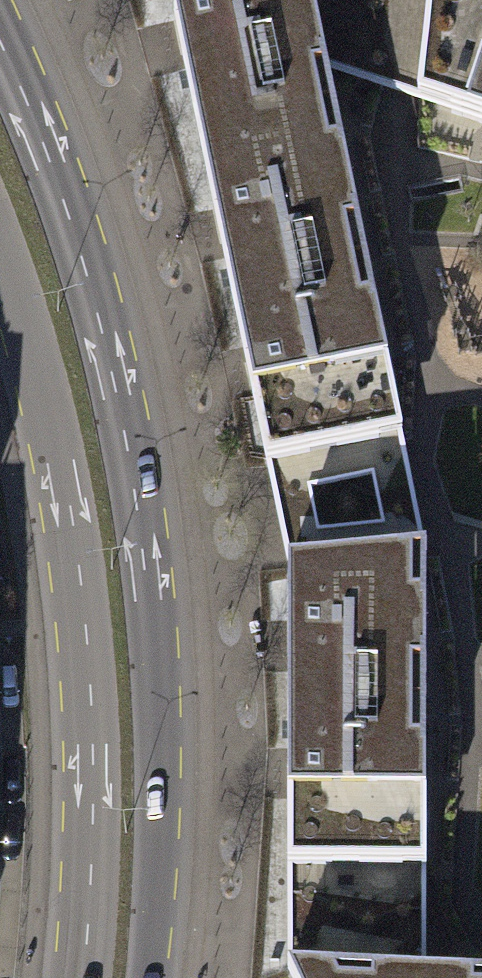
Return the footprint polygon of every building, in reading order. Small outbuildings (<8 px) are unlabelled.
[(174,23),(176,36),(216,227),(249,381),(267,468),(287,568),(287,638),(286,782),(286,872),(303,871),(302,975),(287,974),(289,977),(410,977),(409,832),(426,832),(425,748),(409,748),(410,673),(425,673),(424,603),(410,603),(409,557),(386,444),(377,404),(393,401),(373,306),(357,310),(343,235),(358,231),(342,149),(326,154),(313,80),(326,77),(320,44),(456,90),(449,113),(481,124),(481,0),(176,0),(174,23)]
